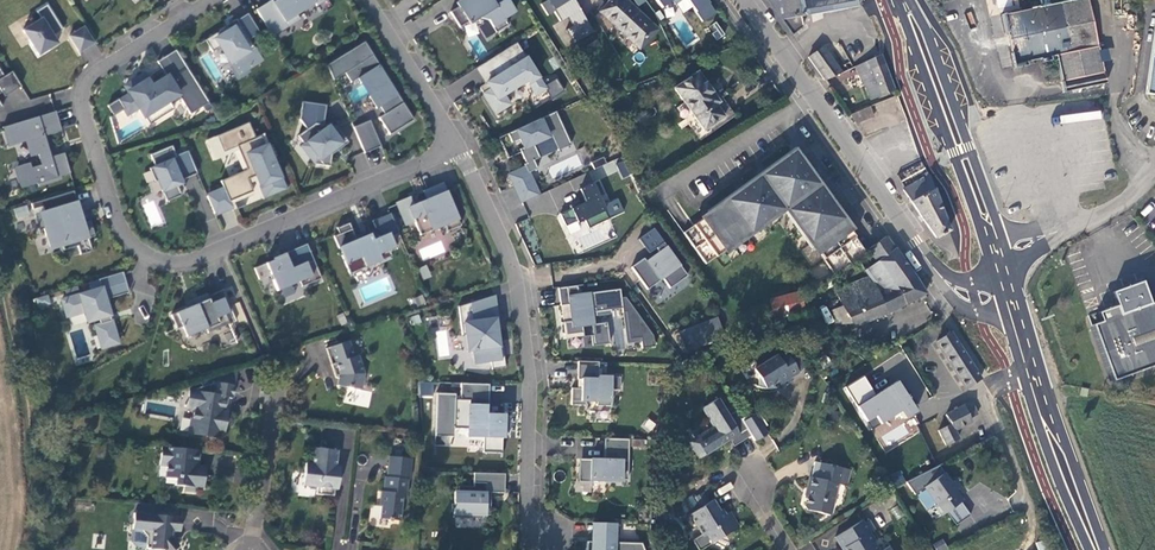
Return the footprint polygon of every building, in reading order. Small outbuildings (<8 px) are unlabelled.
[(256,10),(272,37),(299,20),(296,15),(315,3),(316,6),(326,0),(277,0),(273,3),(271,0),(256,10)] [(450,12),(459,27),(467,22),(469,25),(478,19),(488,21),(495,33),(508,25),(504,19),(515,12),(507,0),(461,0),(456,3),(458,7),(450,12)] [(541,4),(548,15),(554,11),(561,21),(567,18),(572,26),(566,30),(574,43),(592,32),(575,4),(580,0),(548,0),(541,4)] [(657,30),(625,0),(611,0),(600,12),(639,49),(657,30)] [(702,21),(714,12),(706,0),(687,0),(702,21)] [(856,0),(768,0),(792,35),(803,27),(800,16),(857,6),(856,0)] [(1001,9),(1013,6),(1011,0),(998,0),(1001,9)] [(1003,14),(1007,36),(1009,45),(1013,65),(1056,56),(1062,82),(1061,82),(1063,92),(1106,83),(1089,0),(1070,0),(1041,6),(1003,14)] [(63,30),(47,5),(36,12),(41,19),(22,30),(38,56),(57,44),(53,36),(63,30)] [(230,62),(238,76),(262,61),(249,40),(259,33),(247,14),(236,21),(238,24),(229,30),(227,27),(205,41),(212,52),(226,44),(235,59),(230,62)] [(716,21),(708,26),(717,40),(725,34),(716,21)] [(94,43),(84,27),(69,36),(79,52),(94,43)] [(1146,93),(1154,94),(1154,28),(1146,93)] [(333,80),(345,73),(351,83),(357,79),(361,84),(369,79),(377,91),(369,97),(376,109),(379,107),(384,114),(378,118),(389,135),(413,120),(364,42),(327,65),(333,80)] [(509,105),(503,95),(526,81),(535,95),(545,89),(516,43),(477,68),(490,89),(483,94),(496,113),(509,105)] [(825,81),(841,73),(823,47),(809,58),(825,81)] [(205,111),(211,108),(175,51),(158,61),(167,74),(152,84),(144,71),(122,86),(128,93),(108,106),(115,115),(122,111),(127,117),(138,109),(143,119),(146,118),(149,124),(173,109),(170,103),(181,95),(191,113),(202,106),(205,111)] [(870,99),(894,90),(880,55),(855,67),(862,85),(865,84),(870,99)] [(484,84),(479,87),(483,94),(490,89),(477,68),(474,69),(484,84)] [(21,86),(11,72),(3,77),(0,71),(0,90),(4,97),(21,86)] [(685,104),(704,131),(724,117),(715,105),(719,102),(697,72),(674,88),(685,104)] [(369,79),(361,84),(369,97),(377,91),(369,79)] [(326,105),(302,102),(299,120),(307,129),(298,136),(303,144),(304,144),(309,140),(316,149),(313,151),(316,155),(314,164),(329,166),(332,151),(337,147),(338,150),(348,143),(336,127),(323,125),(326,105)] [(874,116),(870,106),(849,115),(855,124),(874,116)] [(55,111),(6,126),(11,143),(26,139),(32,157),(38,155),(42,165),(31,168),(30,164),(17,168),(23,188),(37,184),(38,187),(62,179),(61,177),(70,174),(64,153),(48,158),(46,152),(49,151),(44,136),(61,131),(55,111)] [(539,158),(533,144),(551,136),(558,151),(571,145),(556,112),(507,134),(512,143),(520,139),(524,148),(519,150),(526,164),(524,165),(525,168),(509,175),(522,203),(538,195),(528,173),(537,169),(534,161),(539,158)] [(369,121),(353,127),(364,154),(380,147),(369,121)] [(248,123),(216,136),(223,153),(237,147),(246,170),(220,181),(224,189),(207,196),(214,214),(232,206),(230,202),(253,192),(248,179),(256,176),(265,197),(285,189),(273,158),(270,159),(260,136),(255,138),(248,123)] [(216,136),(206,141),(212,157),(223,153),(216,136)] [(303,144),(301,146),(314,164),(316,155),(313,151),(316,149),(309,140),(304,144),(303,144)] [(197,174),(187,151),(176,156),(172,146),(150,155),(155,166),(149,169),(155,182),(157,180),(166,202),(181,195),(176,184),(181,182),(181,180),(197,174)] [(694,226),(716,258),(785,208),(832,274),(843,269),(865,253),(794,154),(694,226)] [(603,157),(590,163),(594,170),(606,164),(603,157)] [(936,238),(949,231),(934,189),(927,172),(922,174),(924,178),(903,189),(911,202),(936,238)] [(444,225),(446,232),(460,226),(442,183),(423,191),(426,200),(413,205),(409,197),(396,203),(405,226),(414,222),(420,235),(444,225)] [(592,184),(580,189),(585,202),(580,205),(579,202),(570,206),(571,209),(560,214),(565,227),(577,221),(577,223),(584,220),(588,228),(608,219),(592,184)] [(34,215),(39,230),(43,229),(49,247),(61,243),(64,250),(77,246),(80,255),(91,251),(88,238),(95,236),(90,221),(78,224),(76,216),(80,215),(73,191),(40,201),(44,212),(34,215)] [(31,204),(34,215),(44,212),(40,201),(31,204)] [(16,220),(30,216),(27,204),(13,208),(16,220)] [(372,221),(375,228),(368,231),(369,235),(361,238),(360,235),(355,237),(349,223),(336,228),(339,234),(333,236),(339,249),(342,247),(345,254),(342,255),(349,274),(381,260),(378,253),(388,249),(394,247),(390,237),(398,234),(390,213),(372,221)] [(716,258),(694,226),(683,234),(706,265),(716,258)] [(652,228),(638,239),(648,253),(656,248),(658,252),(645,261),(643,258),(631,267),(647,290),(662,279),(669,288),(687,276),(652,228)] [(877,262),(895,250),(886,238),(869,251),(877,262)] [(61,243),(49,247),(51,254),(64,250),(61,243)] [(285,255),(254,268),(259,280),(270,275),(277,291),(292,285),(290,282),(298,279),(301,287),(321,278),(306,244),(284,254),(285,255)] [(378,253),(381,260),(391,256),(388,249),(378,253)] [(925,294),(914,277),(895,250),(877,262),(868,277),(869,277),(836,291),(842,306),(831,310),(839,324),(851,324),(853,328),(888,314),(925,294)] [(423,280),(432,277),(427,265),(419,268),(423,280)] [(118,344),(105,300),(129,292),(122,272),(89,282),(91,291),(61,300),(66,317),(84,311),(89,310),(93,320),(99,319),(100,323),(95,325),(102,349),(118,344)] [(1149,304),(1141,282),(1111,293),(1115,306),(1096,313),(1099,321),(1090,325),(1110,381),(1154,365),(1154,302),(1149,304)] [(611,310),(622,308),(620,289),(578,295),(577,286),(558,288),(560,306),(568,305),(570,321),(564,322),(566,335),(582,333),(583,337),(593,336),(594,343),(610,341),(607,322),(594,324),(593,318),(586,319),(585,310),(592,309),(594,309),(595,316),(611,314),(611,310)] [(187,308),(171,315),(177,329),(182,327),(187,337),(206,329),(208,333),(229,324),(225,314),(232,312),(222,290),(207,296),(206,293),(193,299),(195,304),(187,308)] [(774,319),(804,311),(799,292),(769,299),(774,319)] [(35,298),(38,307),(49,304),(47,295),(35,298)] [(423,295),(413,298),(415,307),(426,304),(423,295)] [(494,295),(458,307),(462,335),(465,335),(467,351),(473,351),(475,365),(490,363),(491,370),(505,368),(502,346),(499,346),(497,330),(494,330),(492,319),(497,319),(494,295)] [(195,304),(193,299),(185,303),(187,308),(195,304)] [(568,305),(560,306),(562,322),(564,322),(570,321),(568,305)] [(592,309),(585,310),(586,319),(593,318),(592,309)] [(84,311),(87,322),(93,320),(89,310),(84,311)] [(419,315),(409,317),(410,325),(421,323),(419,315)] [(716,317),(677,332),(685,351),(724,336),(716,317)] [(967,388),(981,379),(951,333),(936,342),(967,388)] [(353,339),(330,346),(335,363),(339,362),(342,369),(338,371),(339,376),(341,377),(340,384),(362,390),(367,373),(362,354),(358,355),(353,339)] [(794,349),(787,353),(793,363),(800,358),(794,349)] [(775,389),(776,388),(774,388),(775,382),(778,382),(782,388),(793,381),(791,379),(799,373),(798,372),(793,363),(787,353),(786,352),(777,357),(776,355),(754,370),(759,377),(758,387),(757,387),(766,389),(775,389)] [(800,358),(793,363),(798,372),(805,367),(800,358)] [(599,362),(578,361),(577,379),(581,379),(580,388),(577,388),(571,388),(571,405),(585,405),(585,401),(597,402),(596,406),(610,406),(611,390),(620,390),(620,377),(598,376),(599,362)] [(234,385),(237,369),(198,381),(200,387),(216,382),(234,385)] [(915,411),(897,381),(873,396),(862,377),(845,387),(857,407),(866,421),(875,415),(880,424),(900,412),(904,418),(915,411)] [(232,399),(234,385),(216,382),(200,387),(196,389),(195,392),(190,391),(187,407),(194,408),(190,433),(210,436),(211,431),(219,432),(223,433),(227,412),(223,411),(226,398),(232,399)] [(433,396),(433,382),(419,382),(419,395),(433,396)] [(489,384),(460,383),(460,400),(455,399),(455,394),(436,393),(435,436),(454,437),(454,429),(468,430),(467,437),(483,437),(482,453),(501,453),(503,415),(484,414),(485,406),(488,406),(489,384)] [(1085,389),(1078,388),(1077,395),(1084,397),(1085,389)] [(698,440),(700,443),(692,448),(699,459),(730,440),(734,446),(750,436),(741,420),(735,411),(727,416),(717,399),(702,408),(715,427),(699,437),(698,440)] [(969,419),(978,415),(971,402),(963,406),(963,407),(946,415),(950,425),(938,430),(942,438),(946,445),(958,439),(954,431),(971,422),(969,419)] [(750,436),(754,441),(766,433),(755,415),(750,414),(747,416),(741,420),(750,436)] [(641,426),(649,433),(656,424),(648,418),(641,426)] [(629,439),(604,438),(603,460),(582,459),(581,466),(578,466),(578,482),(591,482),(591,479),(605,479),(605,483),(617,483),(617,480),(627,480),(629,439)] [(700,443),(698,440),(697,438),(689,443),(692,448),(700,443)] [(198,466),(199,450),(168,447),(167,454),(161,453),(159,465),(166,465),(165,478),(176,479),(175,485),(184,486),(183,491),(195,492),(196,487),(203,488),(204,472),(197,471),(198,466)] [(335,466),(337,450),(314,448),(312,464),(305,463),(303,485),(317,486),(316,494),(334,496),(334,489),(335,483),(338,481),(339,470),(337,467),(335,466)] [(408,474),(406,474),(408,458),(389,456),(386,477),(384,477),(383,492),(381,491),(379,506),(381,506),(380,519),(399,521),(402,498),(405,499),(408,474)] [(804,507),(806,510),(830,516),(837,484),(841,486),(845,469),(819,463),(815,479),(809,477),(807,489),(810,490),(808,496),(807,496),(804,507)] [(914,494),(944,473),(939,467),(906,483),(914,494)] [(851,471),(845,469),(841,486),(847,487),(851,471)] [(504,474),(473,473),(473,486),(458,486),(458,492),(458,496),(454,496),(453,504),(451,504),(451,512),(453,512),(453,517),(480,518),(480,515),(490,515),(490,500),(485,500),(486,493),(490,493),(504,493),(504,474)] [(944,473),(924,487),(937,505),(935,506),(942,516),(946,513),(956,526),(970,516),(961,502),(963,501),(944,473)] [(697,549),(702,549),(738,527),(729,513),(723,517),(713,500),(689,515),(701,534),(691,541),(697,549)] [(898,505),(891,509),(896,520),(904,516),(898,505)] [(666,508),(655,509),(656,519),(666,518),(666,508)] [(181,516),(134,511),(132,527),(141,528),(147,535),(145,546),(164,548),(165,549),(171,549),(178,545),(173,539),(170,536),(171,529),(175,529),(179,530),(181,516)] [(864,524),(862,520),(834,537),(842,549),(843,548),(844,549),(877,549),(872,542),(874,541),(870,533),(875,530),(869,521),(864,524)] [(592,523),(591,542),(587,542),(587,549),(646,549),(644,543),(614,542),(615,523),(592,523)] [(948,549),(943,538),(933,543),(936,549),(946,549),(948,549)]
